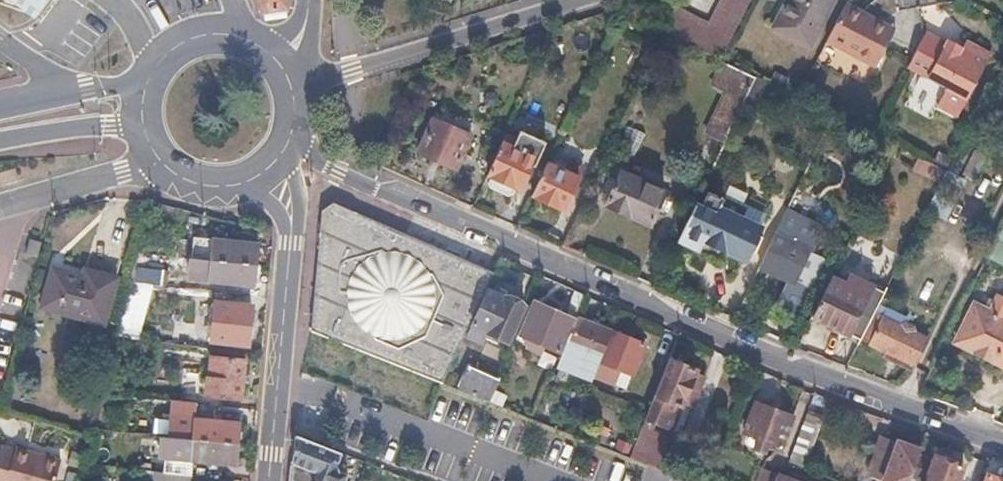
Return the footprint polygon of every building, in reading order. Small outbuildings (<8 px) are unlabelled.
[(34,14),(44,0),(15,0),(34,14)] [(261,14),(289,11),(289,0),(256,0),(261,14)] [(773,31),(810,50),(835,0),(788,0),(773,31)] [(880,26),(844,8),(825,45),(874,69),(891,38),(878,31),(880,26)] [(894,33),(880,26),(878,31),(891,38),(894,33)] [(945,44),(924,34),(922,37),(906,67),(928,78),(947,87),(938,107),(957,117),(968,97),(991,53),(975,45),(972,51),(963,47),(947,39),(945,44)] [(975,45),(966,41),(963,47),(972,51),(975,45)] [(778,89),(754,77),(741,105),(765,117),(778,89)] [(470,138),(432,120),(417,154),(455,171),(470,138)] [(506,135),(499,151),(487,177),(491,179),(488,184),(491,190),(508,197),(513,196),(516,190),(520,191),(531,166),(535,167),(546,143),(519,131),(516,139),(506,135)] [(706,148),(704,147),(696,165),(710,171),(722,147),(710,141),(706,148)] [(988,159),(976,153),(963,177),(975,184),(988,159)] [(937,154),(932,164),(945,171),(951,161),(937,154)] [(965,160),(955,155),(946,172),(956,177),(965,160)] [(918,159),(914,168),(941,182),(946,172),(918,159)] [(578,179),(547,164),(532,196),(563,211),(578,179)] [(664,193),(619,174),(605,208),(650,227),(664,193)] [(699,210),(694,207),(678,242),(698,251),(697,254),(719,265),(725,252),(745,262),(760,229),(718,210),(722,201),(707,194),(699,210)] [(409,234),(323,196),(311,323),(310,328),(385,358),(443,381),(444,382),(495,272),(409,234)] [(994,242),(1002,246),(1002,224),(994,242)] [(808,251),(760,229),(745,262),(793,284),(808,251)] [(257,243),(205,236),(202,258),(255,264),(257,243)] [(42,244),(33,242),(29,256),(38,259),(42,244)] [(994,242),(986,258),(1002,266),(1002,246),(994,242)] [(255,264),(202,258),(200,280),(252,285),(255,264)] [(162,269),(136,266),(135,282),(160,284),(162,269)] [(84,275),(53,267),(41,305),(106,323),(118,279),(102,275),(85,270),(84,275)] [(847,287),(830,279),(811,317),(859,341),(873,313),(883,294),(851,279),(847,287)] [(554,306),(542,300),(528,333),(536,336),(537,332),(566,344),(578,316),(578,314),(587,293),(575,288),(565,311),(554,306)] [(506,296),(489,289),(467,338),(481,344),(487,331),(506,340),(522,303),(506,296)] [(955,343),(1002,368),(1002,298),(999,295),(989,314),(974,306),(955,343)] [(251,305),(215,301),(211,341),(247,345),(251,305)] [(873,313),(859,341),(884,353),(882,358),(911,372),(927,340),(914,333),(913,328),(904,323),(899,326),(873,313)] [(578,316),(566,344),(558,363),(591,377),(593,374),(612,328),(595,321),(578,314),(578,316)] [(628,335),(612,328),(593,374),(624,387),(643,342),(628,335)] [(246,360),(210,356),(206,395),(242,399),(246,360)] [(683,362),(670,356),(648,406),(644,415),(654,420),(671,427),(683,398),(692,402),(703,376),(694,372),(696,368),(683,362)] [(496,378),(466,366),(457,386),(487,398),(496,378)] [(774,407),(756,400),(744,431),(747,433),(745,439),(746,443),(754,446),(754,447),(763,451),(767,440),(780,445),(792,414),(774,407)] [(197,406),(171,404),(168,437),(193,439),(193,437),(178,435),(180,421),(195,422),(196,416),(197,406)] [(654,420),(644,415),(641,423),(651,428),(654,420)] [(195,422),(180,421),(178,435),(193,437),(193,439),(237,444),(240,421),(196,416),(195,422)] [(651,428),(641,423),(627,455),(647,463),(652,465),(655,466),(668,435),(651,428)] [(813,437),(799,432),(788,459),(802,466),(813,437)] [(294,433),(290,475),(290,480),(344,480),(348,472),(336,468),(342,451),(294,433)] [(898,440),(882,434),(865,477),(874,480),(908,480),(921,449),(909,445),(898,440)] [(168,437),(164,437),(160,472),(185,474),(187,458),(235,463),(237,444),(193,439),(168,437)] [(0,445),(0,480),(51,480),(58,458),(13,446),(13,448),(5,446),(0,445)] [(936,454),(926,480),(958,480),(964,465),(950,460),(936,454)] [(777,473),(763,467),(758,480),(774,480),(777,473)] [(154,471),(153,480),(184,480),(185,474),(160,472),(154,471)] [(777,473),(774,480),(798,480),(777,473)]
